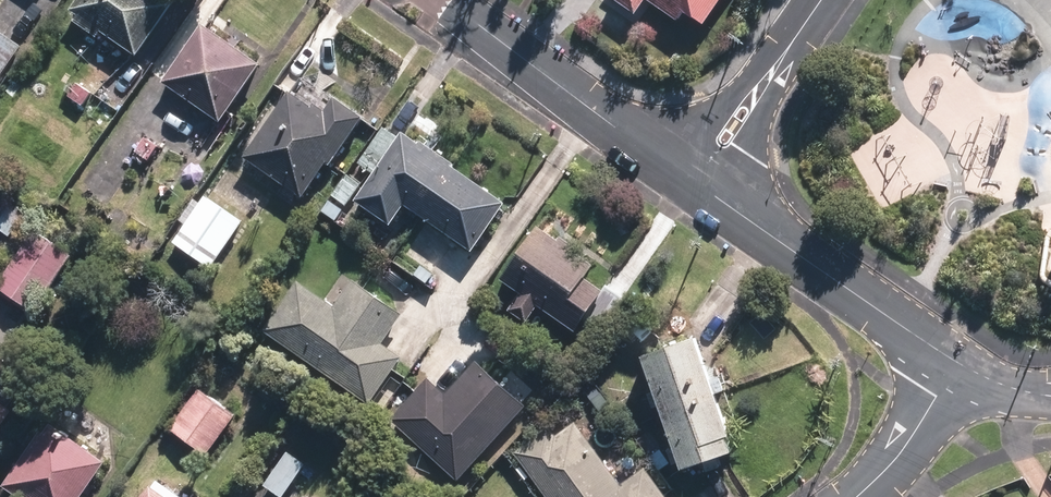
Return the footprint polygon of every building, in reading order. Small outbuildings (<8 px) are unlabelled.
[(76,14),(101,31),(104,25),(140,50),(175,0),(77,0),(74,5),(80,9),(76,14)] [(700,0),(615,0),(640,16),(650,0),(684,23),(700,0)] [(24,40),(0,23),(0,74),(24,40)] [(264,66),(206,25),(166,83),(224,124),(264,66)] [(93,140),(116,107),(79,82),(70,95),(68,94),(42,130),(62,144),(74,127),(93,140)] [(294,85),(247,151),(306,193),(331,158),(333,159),(367,111),(339,92),(327,108),(294,85)] [(399,129),(384,119),(359,156),(373,166),(365,178),(349,168),(333,188),(353,202),(358,194),(391,218),(405,197),(421,208),(454,158),(403,123),(399,129)] [(150,154),(160,141),(146,132),(137,145),(150,154)] [(454,158),(421,208),(472,243),(506,195),(454,158)] [(12,235),(35,201),(17,189),(0,213),(0,227),(12,235)] [(207,190),(175,235),(212,260),(244,217),(207,190)] [(605,283),(589,272),(598,260),(541,219),(503,274),(523,287),(511,304),(529,318),(541,300),(579,327),(592,309),(609,321),(629,292),(609,278),(605,283)] [(0,281),(0,286),(36,311),(75,254),(36,229),(0,281)] [(437,267),(424,258),(417,268),(430,277),(437,267)] [(266,324),(371,398),(404,350),(385,337),(405,308),(355,273),(337,300),(301,274),(266,324)] [(649,331),(636,320),(625,332),(638,343),(649,331)] [(665,404),(719,385),(701,333),(647,350),(665,404)] [(563,361),(574,370),(586,356),(575,347),(563,361)] [(431,371),(394,412),(460,473),(528,399),(479,355),(449,388),(431,371)] [(13,367),(0,358),(0,386),(13,367)] [(606,388),(592,370),(573,384),(587,403),(606,388)] [(719,385),(665,404),(685,465),(735,447),(730,431),(734,429),(719,385)] [(166,427),(203,453),(232,413),(195,386),(166,427)] [(10,409),(0,402),(0,424),(10,409)] [(579,417),(560,430),(553,420),(517,446),(554,496),(674,496),(648,461),(623,479),(579,417)] [(49,421),(42,431),(39,429),(0,483),(0,485),(17,496),(79,496),(105,460),(49,421)] [(653,450),(663,463),(674,456),(663,442),(653,450)] [(284,449),(260,483),(279,496),(303,462),(284,449)] [(149,483),(139,496),(168,496),(149,483)]
